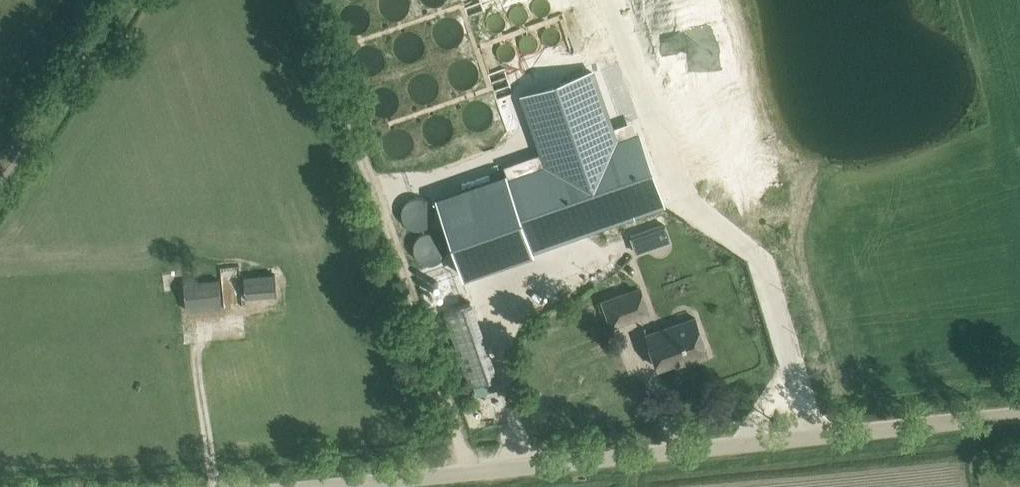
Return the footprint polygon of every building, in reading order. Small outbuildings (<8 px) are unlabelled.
[(507,174),(436,198),(463,275),(663,205),(638,133),(617,140),(593,71),(521,97),(545,165),(509,178),(507,174)] [(642,233),(631,236),(637,251),(648,248),(642,233)] [(561,275),(556,262),(538,269),(543,282),(561,275)] [(245,297),(277,294),(275,273),(243,276),(245,297)] [(219,279),(184,283),(186,303),(221,299),(219,279)] [(617,295),(626,321),(650,312),(641,287),(617,295)] [(687,362),(709,355),(696,317),(647,334),(658,367),(686,358),(687,362)] [(492,363),(466,372),(471,386),(497,377),(492,363)]
